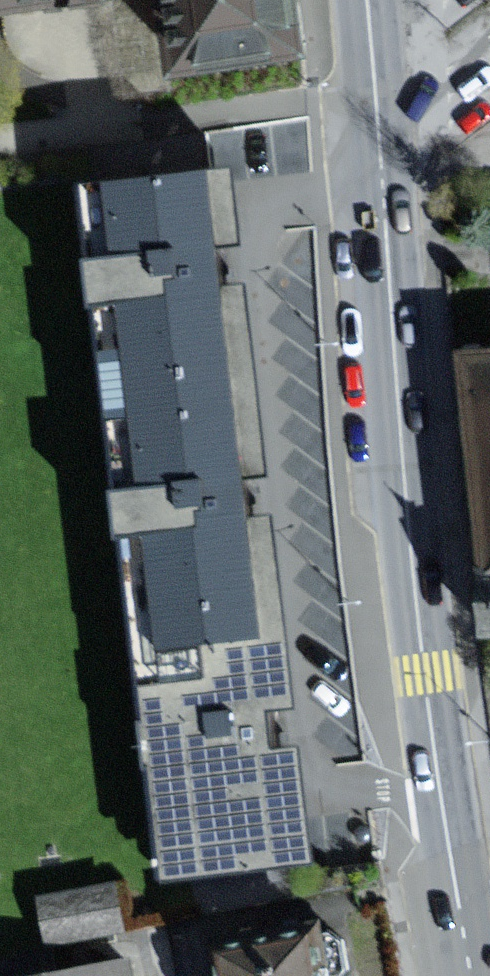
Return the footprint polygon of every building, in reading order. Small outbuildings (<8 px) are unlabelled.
[(63,0),(0,0),(0,8),(63,0)] [(300,0),(169,0),(180,72),(305,50),(300,0)] [(264,237),(255,160),(108,177),(151,537),(120,541),(141,715),(167,712),(173,766),(155,768),(168,875),(337,855),(323,742),(294,746),(289,703),(323,699),(300,513),(279,516),(274,470),(294,468),(272,286),(256,287),(250,239),(264,237)] [(474,575),(489,575),(489,354),(456,356),(474,575)] [(474,575),(479,639),(489,640),(489,575),(474,575)] [(120,883),(48,896),(56,939),(127,927),(120,883)] [(248,944),(254,975),(341,975),(331,927),(248,944)] [(128,961),(52,975),(131,975),(128,961)]
